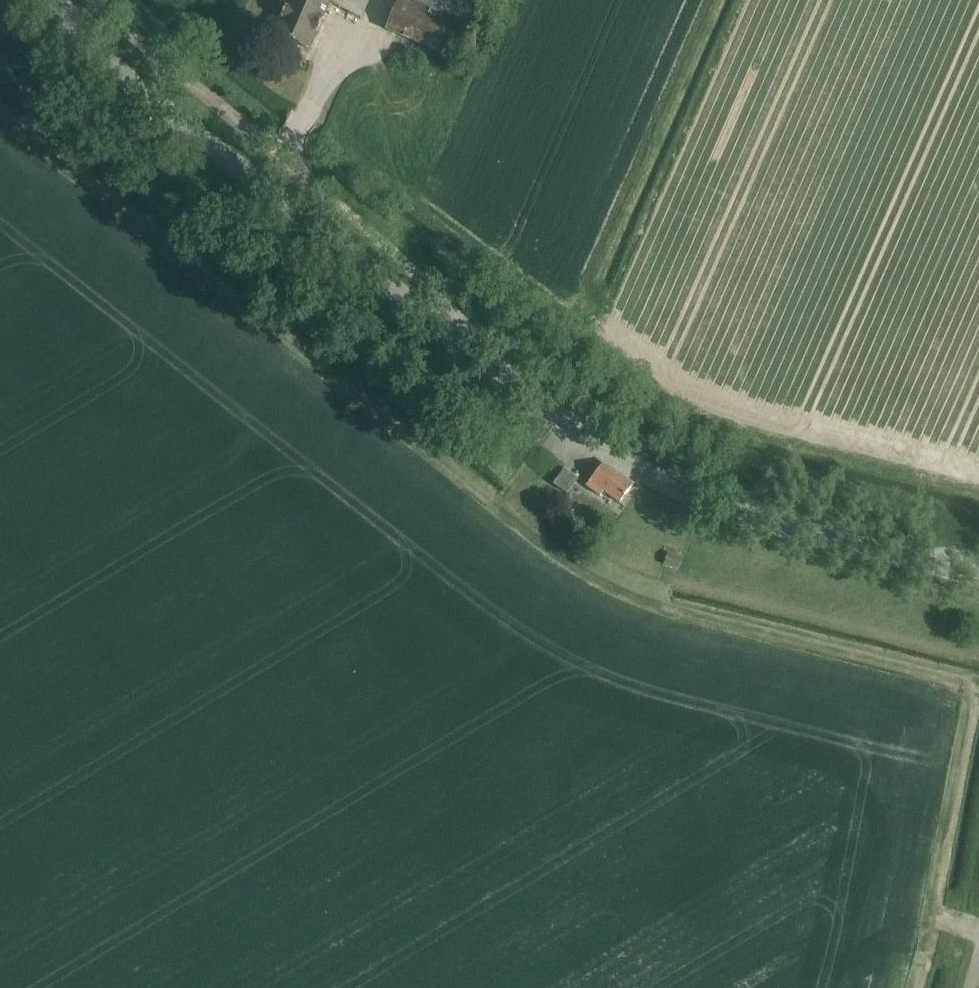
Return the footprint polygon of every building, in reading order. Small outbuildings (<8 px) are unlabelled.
[(285,8),(273,36),(294,45),(292,48),(301,52),(302,49),(309,52),(330,5),(361,18),(369,0),(283,0),(280,6),(285,8)] [(426,47),(453,59),(458,47),(468,52),(478,30),(467,25),(478,0),(399,0),(386,30),(426,47)] [(604,463),(587,486),(601,496),(605,492),(621,503),(634,484),(604,463)] [(568,495),(578,480),(579,479),(564,469),(553,485),(568,495)] [(668,553),(663,566),(678,571),(683,559),(668,553)]
